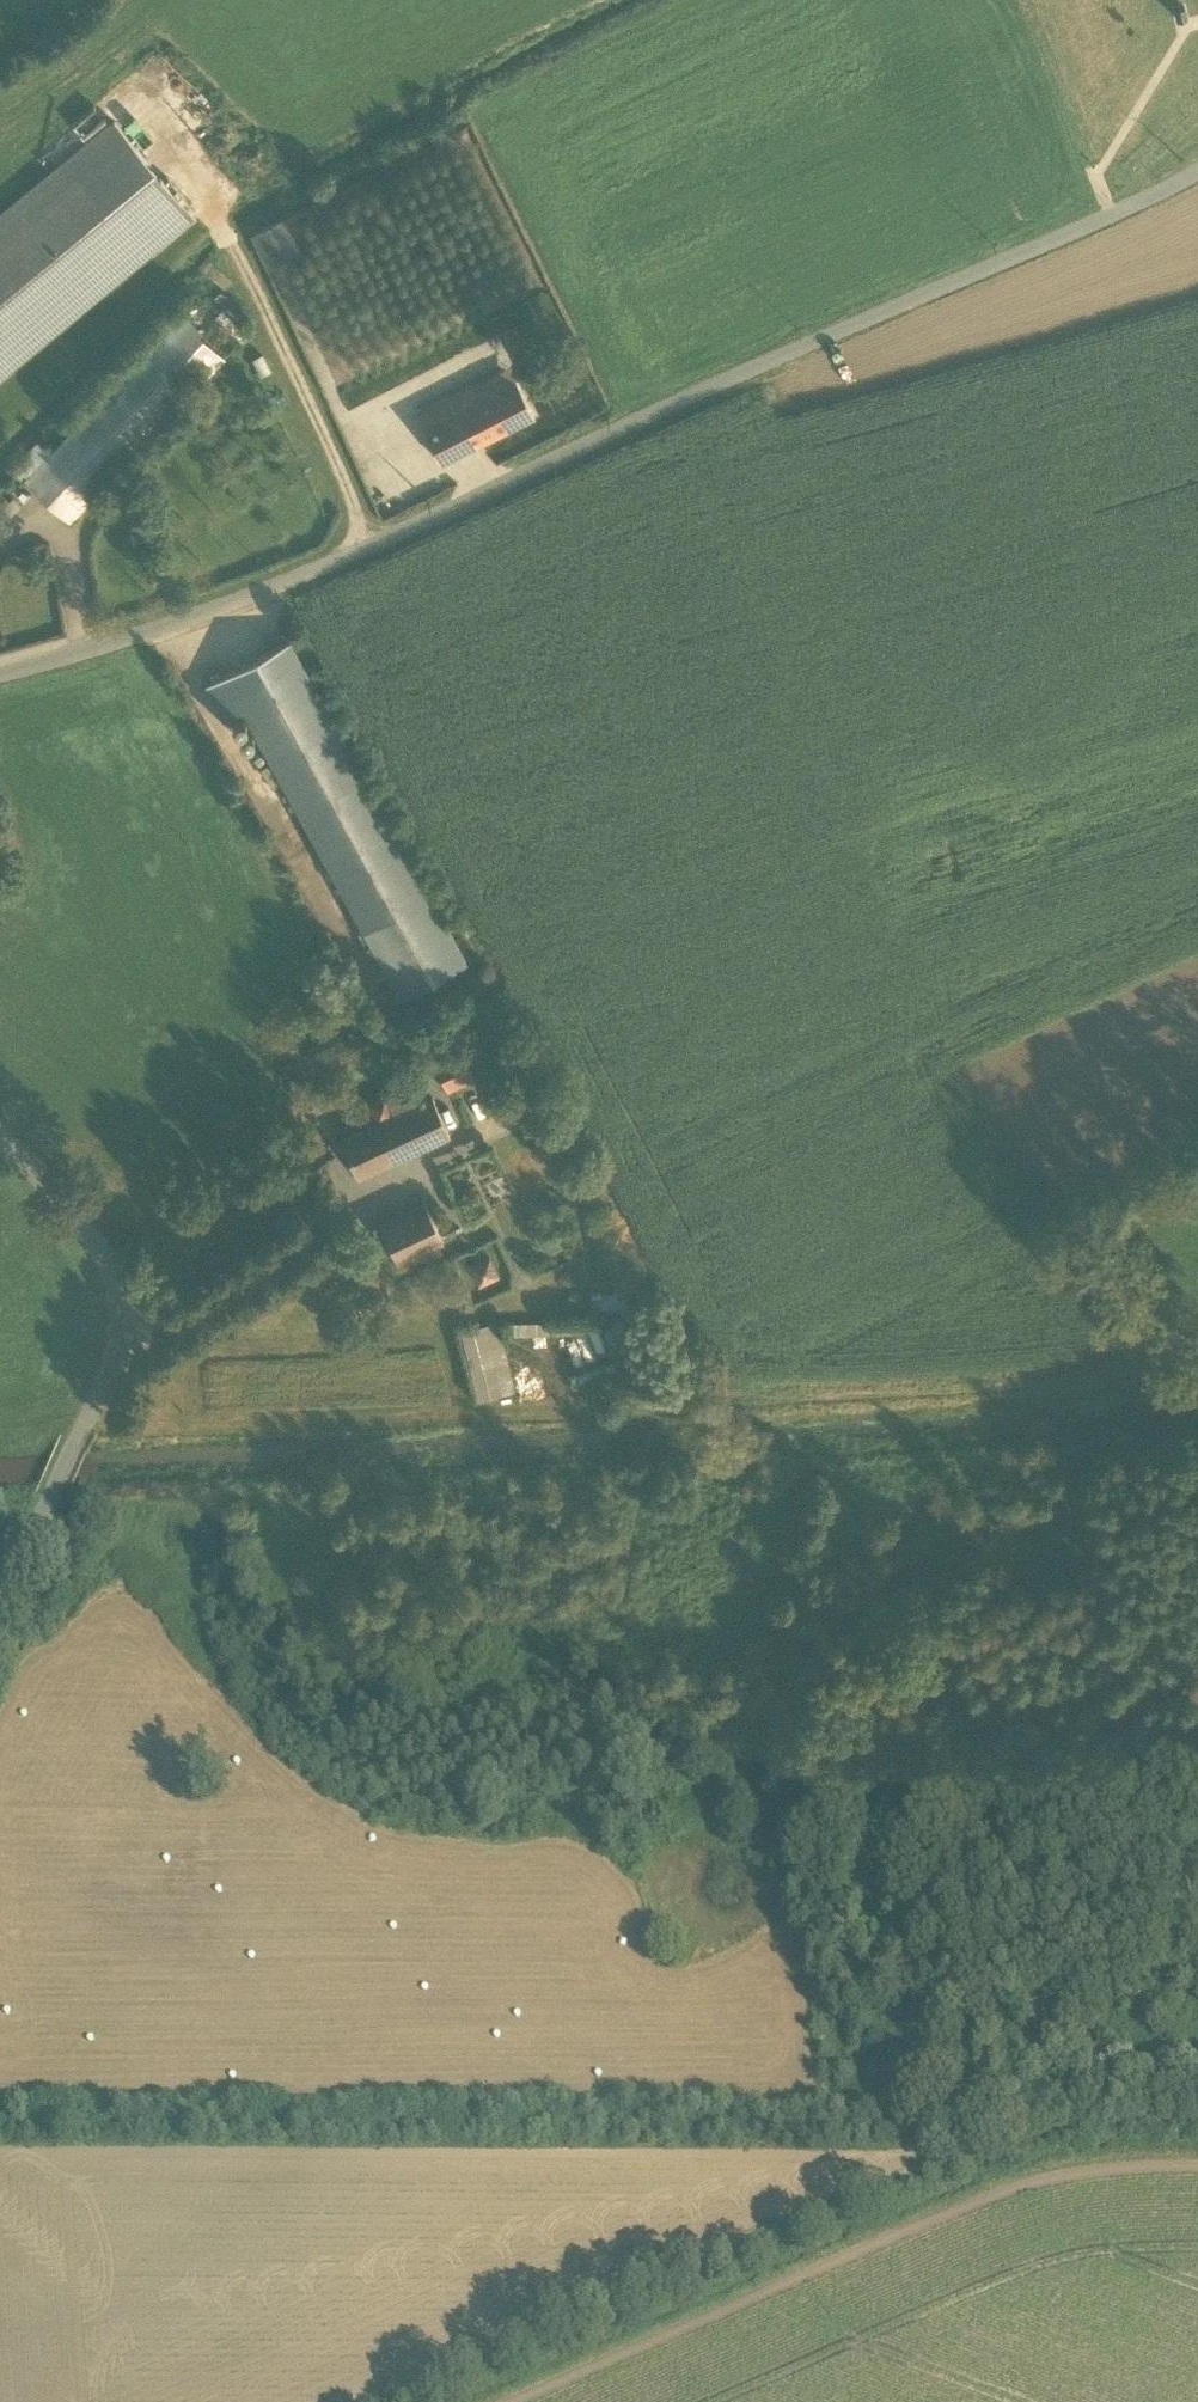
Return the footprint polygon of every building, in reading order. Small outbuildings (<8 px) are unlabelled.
[(190,215),(112,121),(0,214),(0,373),(190,215)] [(306,206),(256,232),(271,260),(320,234),(306,206)] [(203,333),(217,319),(196,298),(50,451),(37,440),(10,468),(65,521),(71,521),(226,356),(203,333)] [(414,412),(439,462),(531,415),(506,366),(414,412)] [(287,638),(203,685),(222,719),(240,710),(398,996),(465,959),(287,638)] [(435,1066),(430,1068),(433,1073),(437,1071),(447,1090),(494,1068),(480,1038),(432,1060),(435,1066)] [(430,1094),(423,1098),(414,1079),(366,1101),(374,1120),(339,1137),(357,1177),(449,1134),(430,1094)] [(397,1262),(443,1242),(424,1200),(378,1222),(397,1262)] [(498,1275),(488,1254),(466,1264),(476,1286),(498,1275)] [(588,1298),(588,1313),(589,1313),(647,1308),(646,1293),(588,1298)] [(620,1322),(628,1343),(648,1336),(640,1314),(620,1322)] [(504,1335),(582,1333),(581,1320),(504,1322),(504,1335)] [(464,1353),(504,1355),(496,1322),(459,1331),(464,1353)] [(663,1360),(657,1344),(575,1376),(581,1392),(663,1360)] [(464,1353),(476,1402),(513,1393),(504,1355),(464,1353)]
